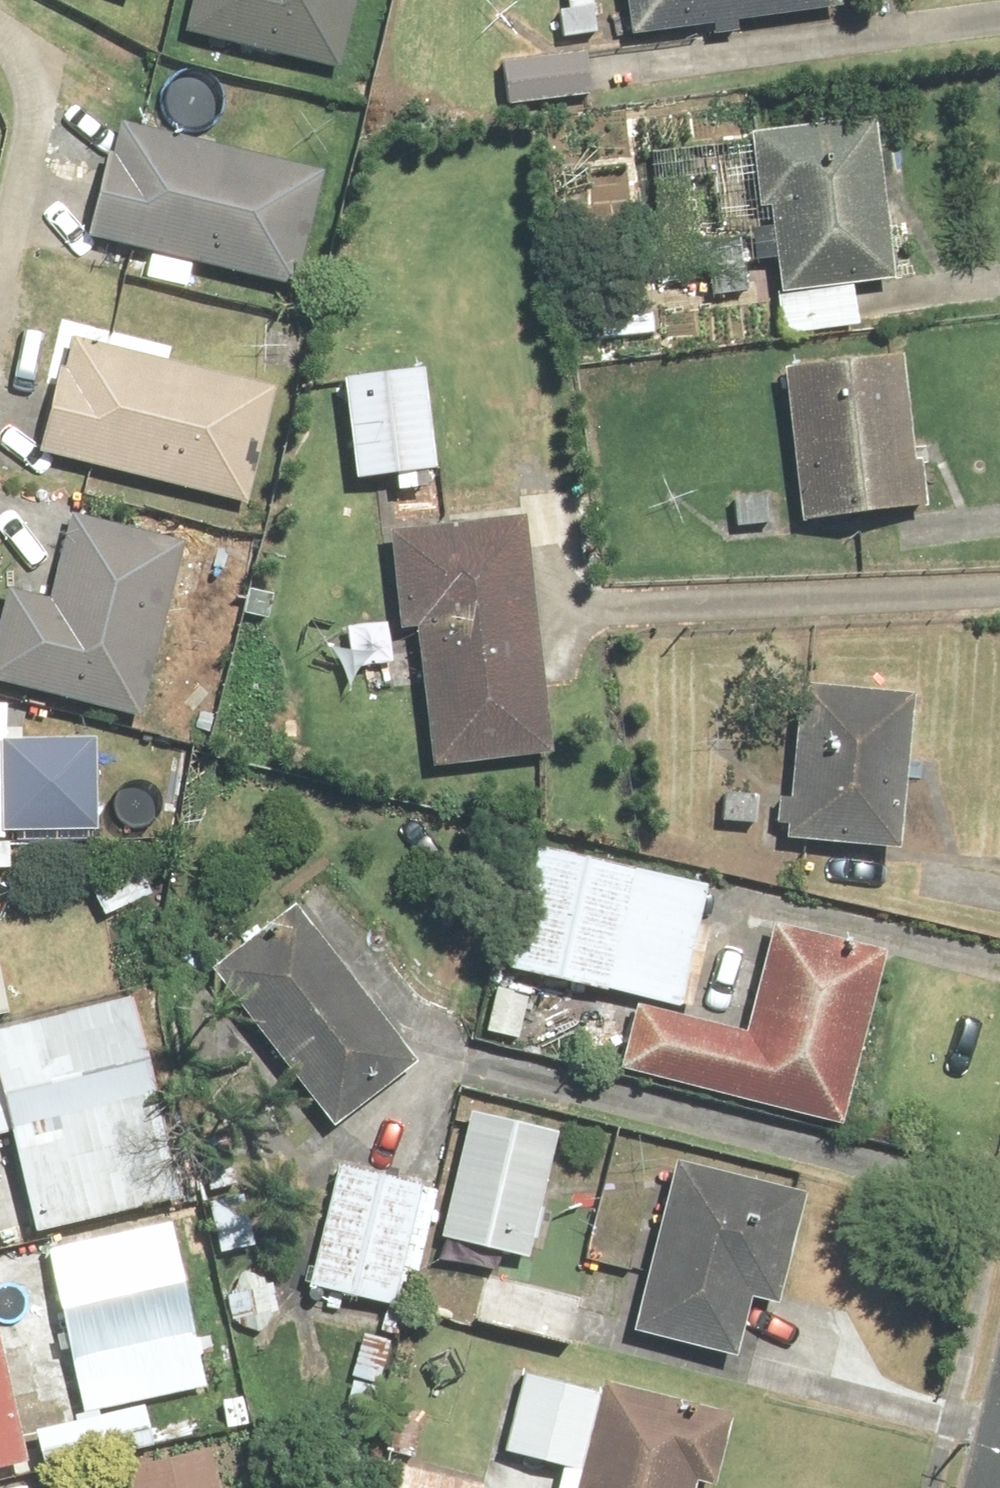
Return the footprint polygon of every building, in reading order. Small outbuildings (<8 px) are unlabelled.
[(178,40),(333,78),(352,0),(188,0),(178,40)] [(559,40),(589,42),(592,0),(561,0),(559,40)] [(623,42),(834,17),(832,0),(618,0),(623,42)] [(495,61),(500,110),(588,101),(582,51),(495,61)] [(891,287),(869,123),(736,140),(746,218),(759,216),(776,340),(857,329),(852,292),(891,287)] [(87,243),(139,256),(132,288),(190,303),(198,271),(290,294),(319,179),(116,128),(87,243)] [(61,339),(30,455),(243,511),(274,396),(61,339)] [(895,357),(773,374),(794,532),(916,516),(895,357)] [(413,375),(334,385),(347,489),(426,479),(413,375)] [(763,492),(725,492),(726,540),(763,540),(763,492)] [(177,547),(64,519),(43,605),(1,594),(0,597),(0,693),(134,726),(177,547)] [(542,760),(514,521),(379,537),(390,632),(405,630),(422,774),(542,760)] [(893,863),(907,700),(789,690),(775,853),(893,863)] [(5,735),(9,816),(93,812),(90,731),(5,735)] [(761,791),(717,789),(714,834),(758,836),(761,791)] [(530,847),(502,976),(674,1014),(703,885),(530,847)] [(288,905),(200,973),(327,1137),(415,1070),(288,905)] [(631,1013),(613,1079),(834,1138),(880,965),(761,933),(733,1041),(631,1013)] [(517,1048),(529,994),(492,985),(480,1040),(517,1048)] [(28,1242),(169,1207),(120,1007),(0,1036),(0,1128),(28,1242)] [(553,1137),(461,1117),(433,1246),(525,1266),(553,1137)] [(417,1186),(331,1165),(300,1292),(386,1313),(417,1186)] [(796,1203),(671,1169),(625,1338),(724,1365),(740,1307),(766,1314),(796,1203)] [(244,1190),(199,1197),(211,1268),(256,1260),(244,1190)] [(163,1225),(40,1255),(80,1421),(27,1434),(39,1484),(150,1457),(138,1406),(203,1390),(163,1225)] [(478,1269),(463,1328),(567,1355),(582,1295),(478,1269)] [(270,1279),(222,1285),(231,1353),(279,1347),(270,1279)] [(392,1343),(356,1336),(338,1432),(374,1439),(392,1343)] [(594,1385),(591,1396),(518,1377),(496,1462),(555,1477),(552,1487),(711,1487),(728,1420),(594,1385)] [(19,1471),(0,1392),(0,1475),(19,1471)] [(393,1406),(371,1487),(478,1487),(410,1470),(425,1414),(393,1406)] [(116,1474),(119,1487),(212,1487),(205,1456),(116,1474)]
